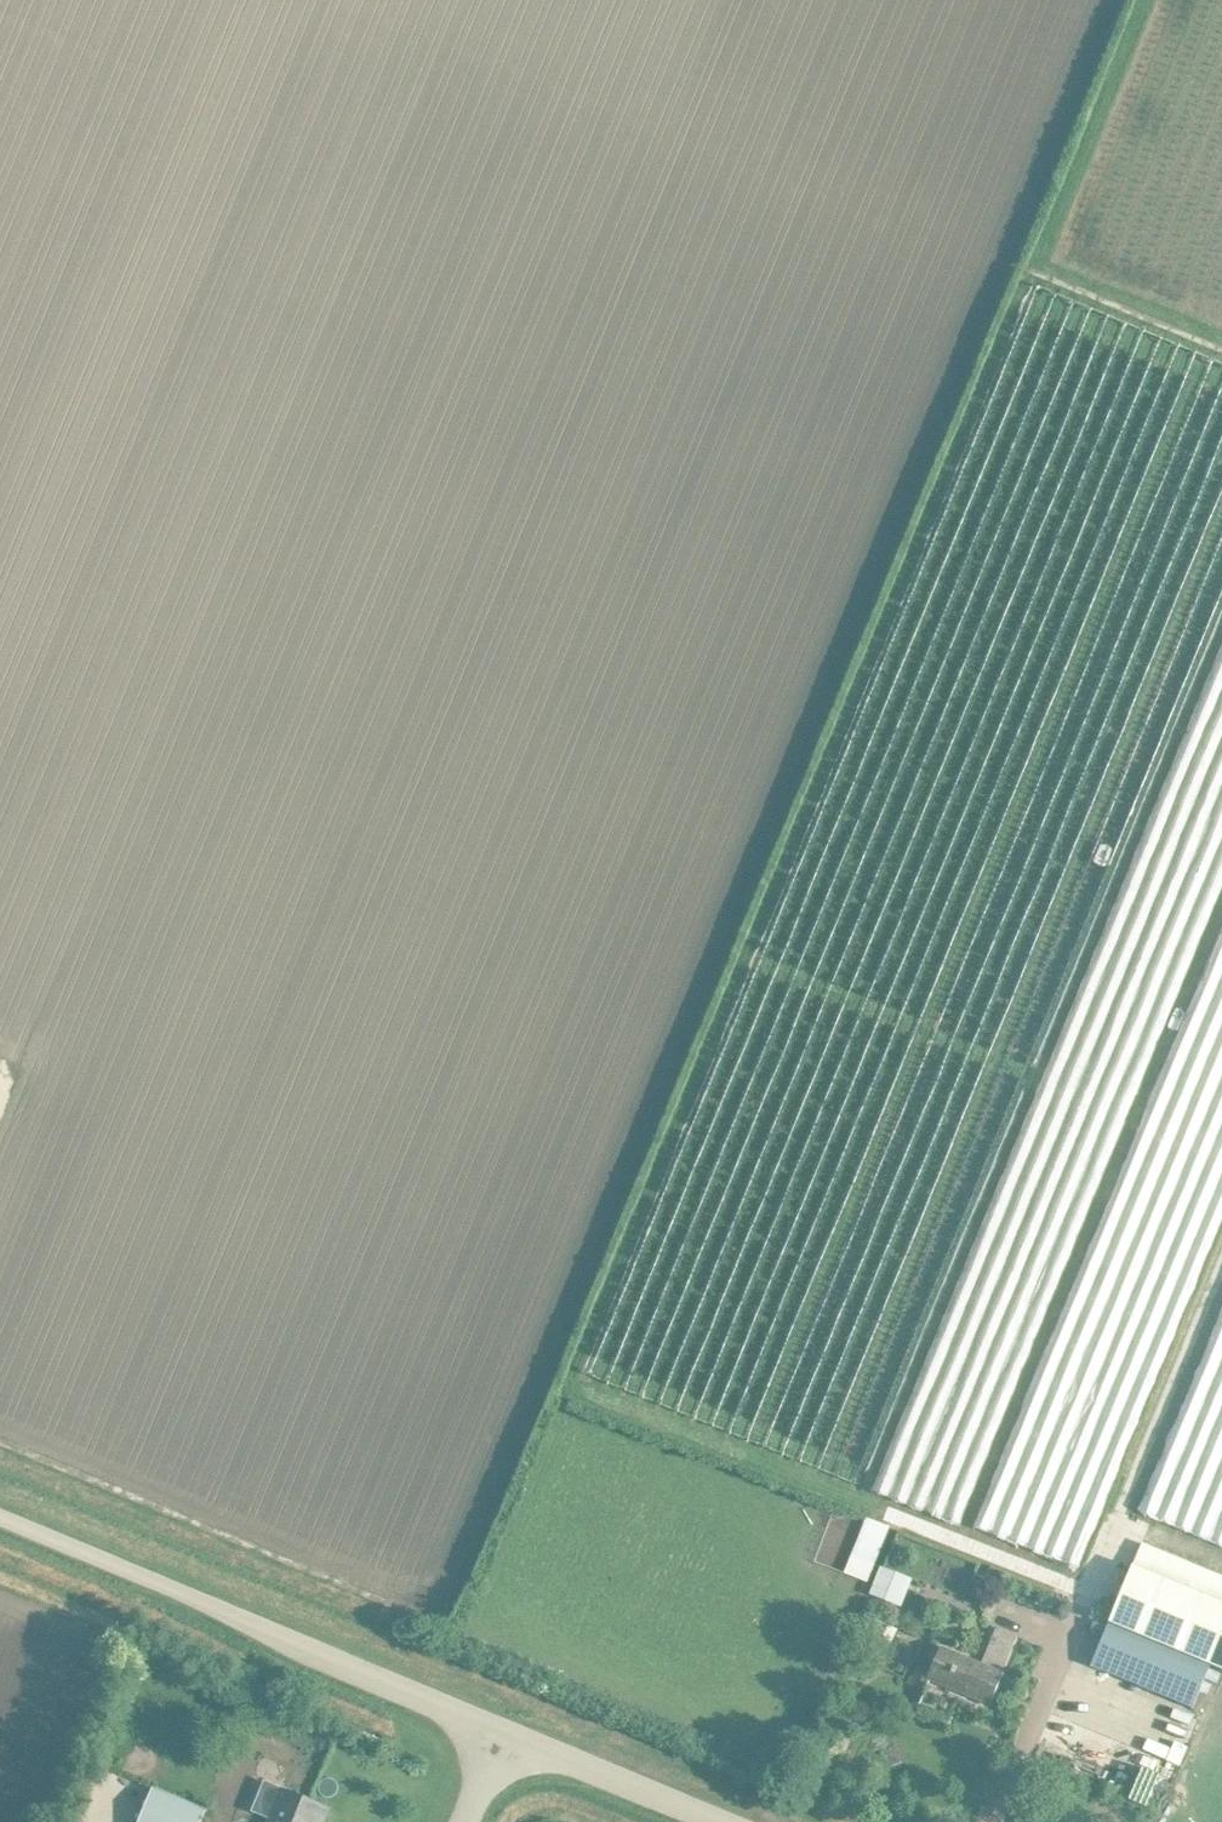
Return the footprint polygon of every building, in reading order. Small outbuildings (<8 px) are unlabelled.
[(830,1563),(852,1570),(871,1513),(848,1506),(830,1563)] [(889,1600),(900,1572),(885,1565),(873,1593),(889,1600)] [(1109,1621),(1211,1667),(1221,1671),(1221,1607),(1131,1567),(1109,1621)] [(1109,1621),(1089,1665),(1192,1711),(1211,1667),(1109,1621)] [(987,1704),(1014,1635),(993,1626),(979,1662),(940,1646),(926,1679),(987,1704)] [(1045,1726),(1040,1737),(1071,1750),(1075,1739),(1045,1726)] [(216,1817),(150,1786),(133,1821),(213,1821),(216,1817)] [(266,1821),(322,1821),(328,1808),(290,1793),(280,1789),(266,1821)]
